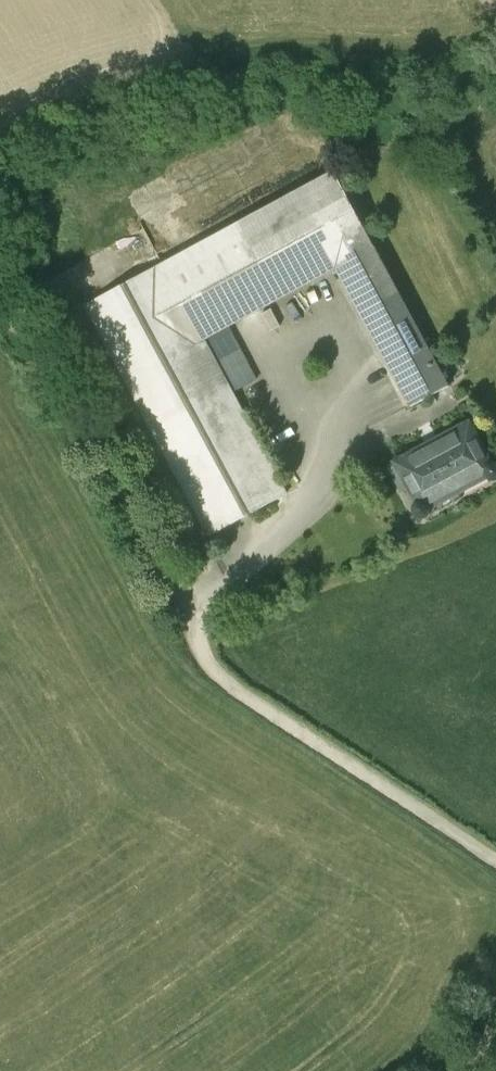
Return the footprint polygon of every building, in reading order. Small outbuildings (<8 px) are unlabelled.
[(85,306),(209,538),(286,496),(203,342),(337,270),(411,408),(449,387),(447,383),(462,375),(454,359),(439,367),(334,172),(85,306)] [(263,310),(269,326),(288,319),(282,303),(263,310)] [(394,463),(417,503),(413,506),(411,510),(412,516),(415,520),(419,523),(424,522),(430,520),(432,515),(432,509),(431,507),(489,476),(489,478),(493,481),(495,482),(495,462),(494,462),(493,463),(470,422),(394,463)]
